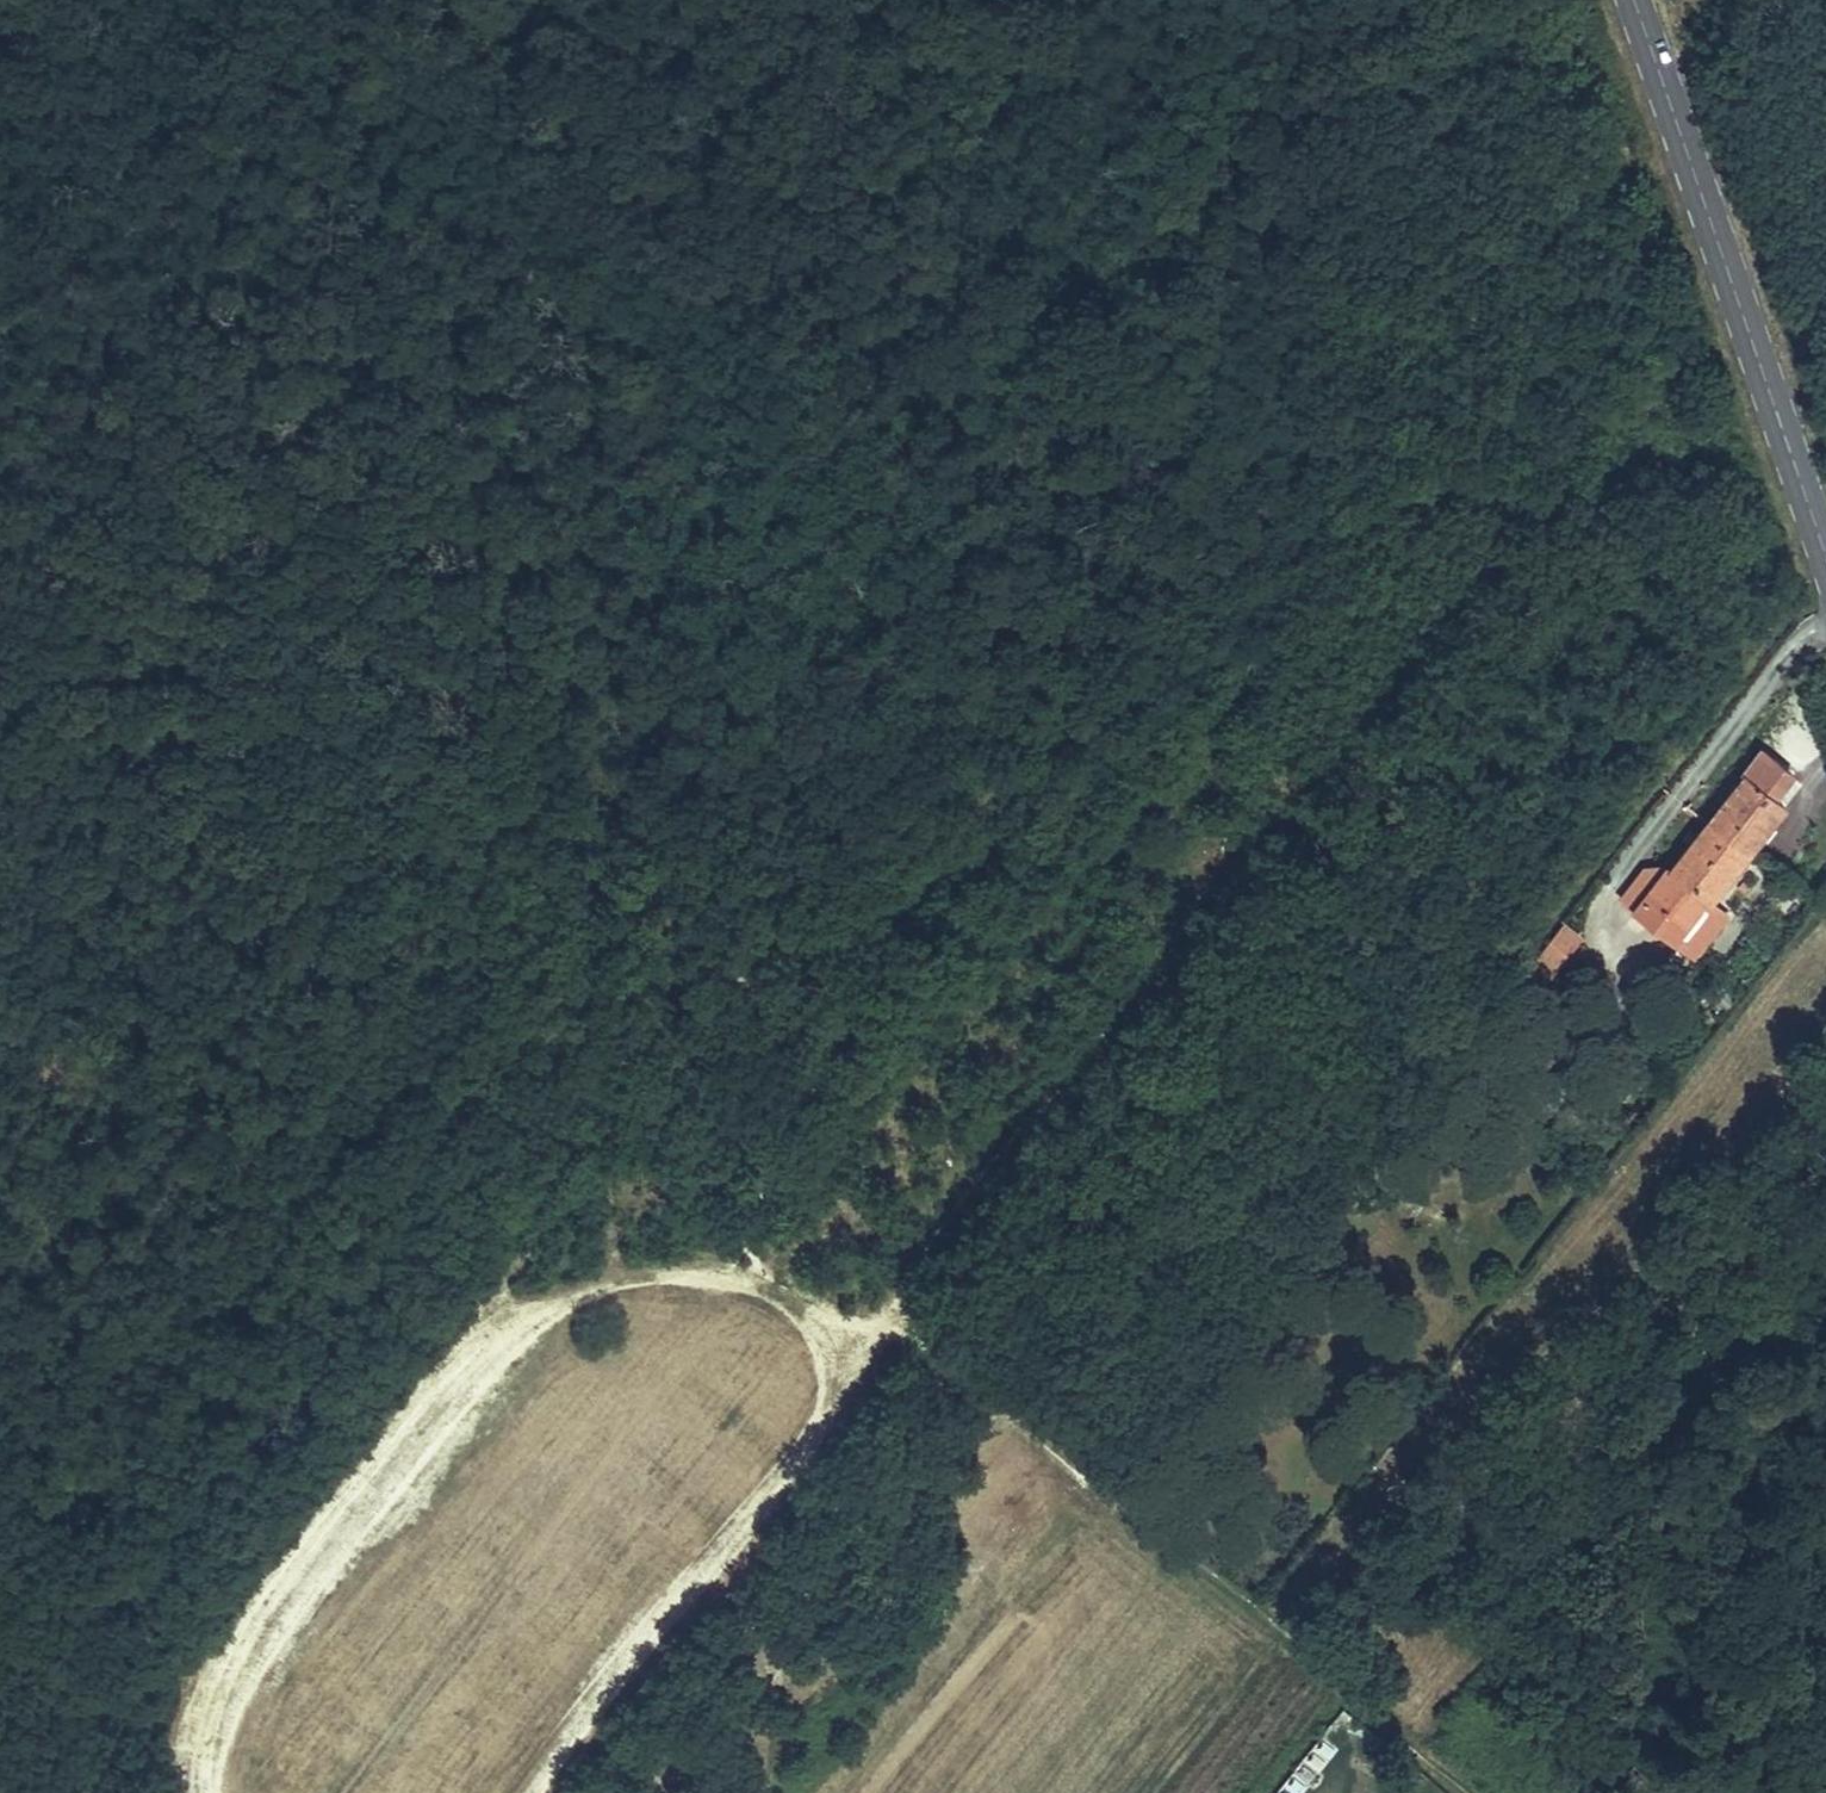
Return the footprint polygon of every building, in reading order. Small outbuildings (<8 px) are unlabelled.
[(1732,799),(1706,833),(1742,861),(1780,809),(1774,802),(1789,780),(1762,760),(1732,799)] [(1742,861),(1706,833),(1672,880),(1661,872),(1636,903),(1680,933),(1700,900),(1709,906),(1742,861)] [(1636,903),(1661,872),(1653,864),(1622,901),(1693,956),(1725,917),(1709,906),(1700,900),(1680,933),(1636,903)] [(1565,924),(1543,950),(1562,966),(1584,939),(1565,924)] [(1532,964),(1550,980),(1562,966),(1543,950),(1532,964)]
